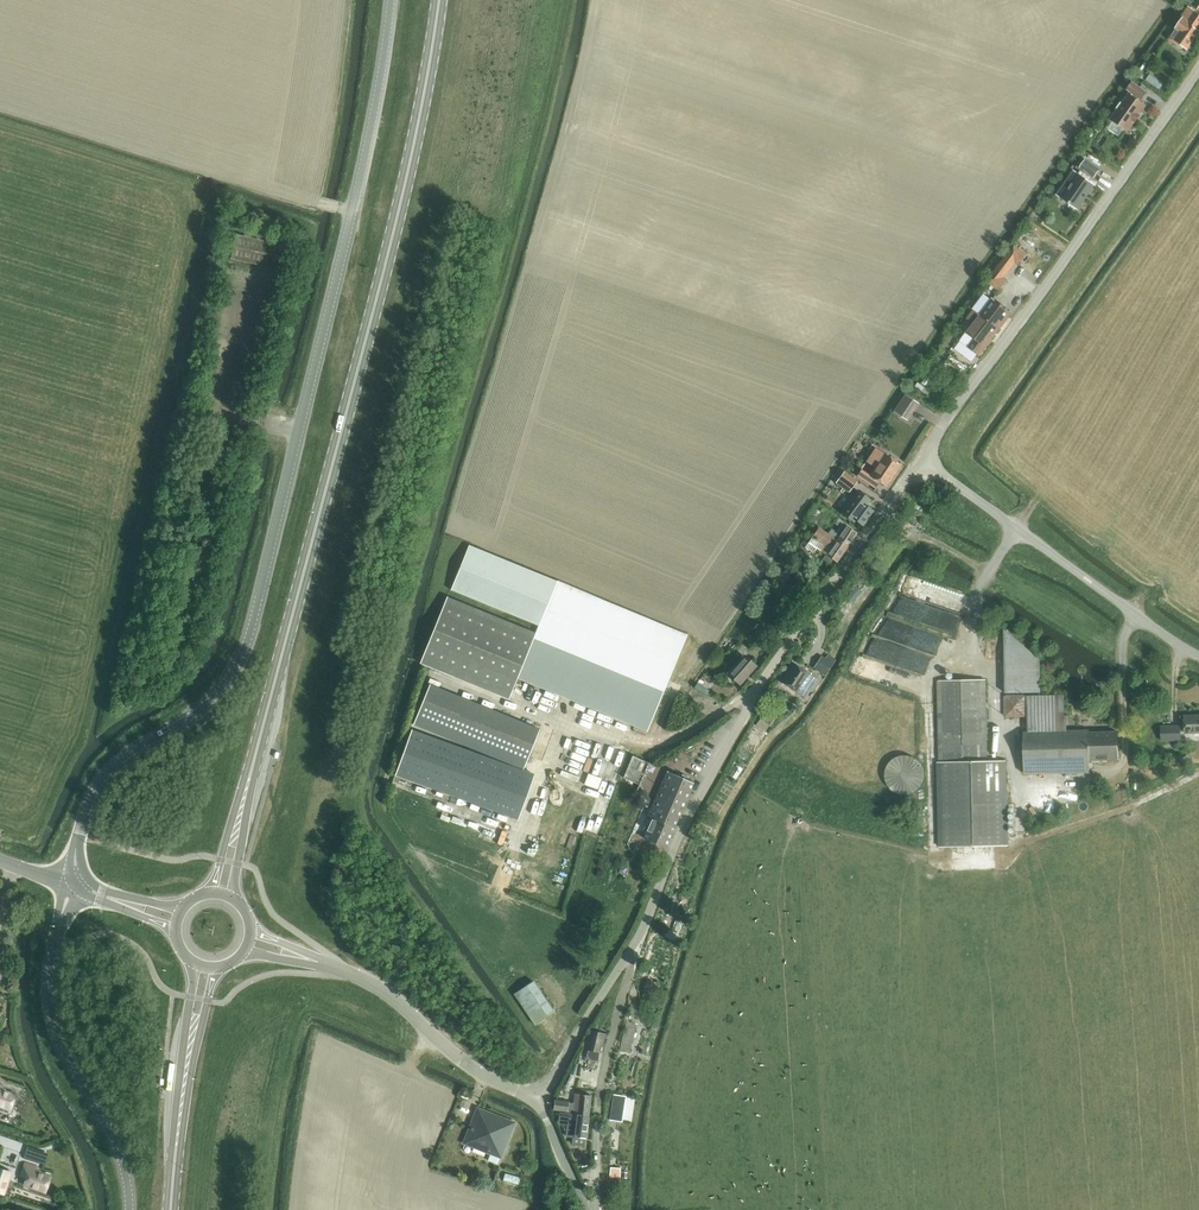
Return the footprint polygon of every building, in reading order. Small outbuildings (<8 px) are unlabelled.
[(1187,48),(1198,32),(1198,31),(1197,30),(1198,27),(1198,14),(1189,7),(1182,17),(1184,18),(1177,28),(1181,31),(1174,41),(1183,48),(1184,46),(1187,48)] [(1143,74),(1138,71),(1135,74),(1142,80),(1145,76),(1143,75),(1143,74)] [(1133,82),(1128,89),(1142,99),(1147,92),(1133,82)] [(1128,131),(1135,121),(1135,122),(1140,115),(1140,114),(1146,105),(1130,94),(1123,103),(1121,102),(1117,108),(1118,109),(1112,119),(1128,131)] [(1062,198),(1078,209),(1094,186),(1088,182),(1092,177),(1094,178),(1099,170),(1085,160),(1080,168),(1082,170),(1078,174),(1074,171),(1067,180),(1072,183),(1062,198)] [(278,269),(283,246),(237,235),(231,259),(278,269)] [(1014,260),(1019,264),(1026,256),(1014,247),(989,281),(1000,290),(1007,281),(1001,277),(1014,260)] [(979,356),(1010,314),(991,300),(980,315),(974,310),(969,317),(973,320),(972,322),(973,323),(971,326),(968,323),(966,326),(970,328),(967,333),(975,339),(969,348),(979,356)] [(962,338),(967,329),(959,325),(954,334),(962,338)] [(926,376),(922,383),(926,386),(930,379),(926,376)] [(918,383),(915,387),(922,392),(924,387),(918,383)] [(906,395),(895,412),(909,421),(920,404),(906,395)] [(879,482),(886,487),(901,465),(885,454),(884,455),(877,450),(868,464),(875,468),(870,476),(861,470),(857,476),(875,488),(879,482)] [(858,481),(844,471),(835,483),(842,488),(845,485),(852,489),(858,481)] [(858,491),(842,513),(854,522),(855,520),(863,526),(873,511),(865,506),(870,500),(858,491)] [(824,520),(812,511),(807,518),(820,527),(824,520)] [(835,524),(840,527),(838,530),(841,532),(839,535),(831,530),(828,534),(847,547),(857,533),(846,525),(847,524),(837,517),(835,520),(837,521),(835,524)] [(819,528),(812,537),(805,548),(813,553),(817,549),(826,555),(823,559),(829,563),(832,559),(837,562),(847,547),(828,534),(828,535),(819,528)] [(647,731),(687,635),(469,545),(451,590),(539,626),(536,633),(447,597),(421,663),(509,699),(518,678),(647,731)] [(782,572),(777,581),(784,584),(788,576),(782,573),(782,572)] [(802,581),(795,591),(805,597),(812,588),(802,581)] [(804,600),(798,596),(785,612),(792,618),(804,600)] [(875,635),(868,654),(925,675),(932,656),(909,647),(917,626),(887,615),(879,637),(875,635)] [(1004,630),(1004,660),(1005,693),(1041,693),(1040,659),(1005,630),(1004,630)] [(739,683),(755,666),(744,656),(729,674),(739,683)] [(782,682),(797,692),(805,697),(817,680),(809,674),(794,664),(782,682)] [(938,681),(939,762),(938,762),(940,847),(1007,846),(1005,761),(986,761),(984,680),(938,681)] [(1023,732),(1023,749),(1024,774),(1090,773),(1089,760),(1118,760),(1117,732),(1089,732),(1089,731),(1065,731),(1064,695),(1027,696),(1027,732),(1023,732)] [(764,713),(756,725),(765,731),(773,719),(764,713)] [(1198,733),(1198,716),(1185,716),(1185,733),(1198,733)] [(412,730),(396,775),(518,820),(534,775),(412,730)] [(683,750),(679,757),(684,760),(688,753),(683,750)] [(640,785),(649,763),(633,756),(623,778),(640,785)] [(667,771),(648,815),(641,812),(633,829),(646,834),(644,838),(666,848),(694,783),(667,771)] [(589,772),(586,783),(599,788),(603,777),(589,772)] [(922,791),(921,773),(912,774),(913,781),(895,781),(896,792),(922,791)] [(642,792),(636,795),(643,805),(649,802),(642,792)] [(533,818),(528,833),(546,839),(551,824),(533,818)] [(478,821),(475,828),(496,836),(499,829),(478,821)] [(534,982),(515,994),(535,1025),(554,1012),(534,982)] [(627,1022),(620,1051),(629,1053),(636,1024),(627,1022)] [(584,1049),(601,1053),(605,1034),(589,1030),(584,1049)] [(3,1111),(4,1107),(11,1110),(16,1095),(1,1090),(3,1086),(0,1085),(0,1110),(3,1111)] [(610,1113),(622,1115),(626,1093),(613,1091),(610,1113)] [(554,1102),(554,1109),(557,1110),(559,1110),(559,1112),(589,1116),(591,1095),(575,1093),(573,1104),(558,1102),(554,1102)] [(478,1110),(465,1143),(491,1153),(488,1161),(497,1164),(513,1123),(478,1110)] [(559,1112),(558,1121),(567,1123),(566,1136),(573,1137),(572,1144),(584,1146),(585,1138),(586,1139),(589,1116),(559,1112)] [(25,1163),(21,1175),(26,1177),(24,1185),(32,1187),(31,1191),(37,1193),(38,1189),(46,1192),(51,1177),(36,1172),(37,1168),(25,1163)] [(610,1167),(610,1177),(620,1177),(620,1168),(610,1167)] [(3,1194),(11,1172),(0,1168),(0,1193),(3,1194)] [(504,1179),(520,1183),(522,1176),(506,1172),(504,1179)]
